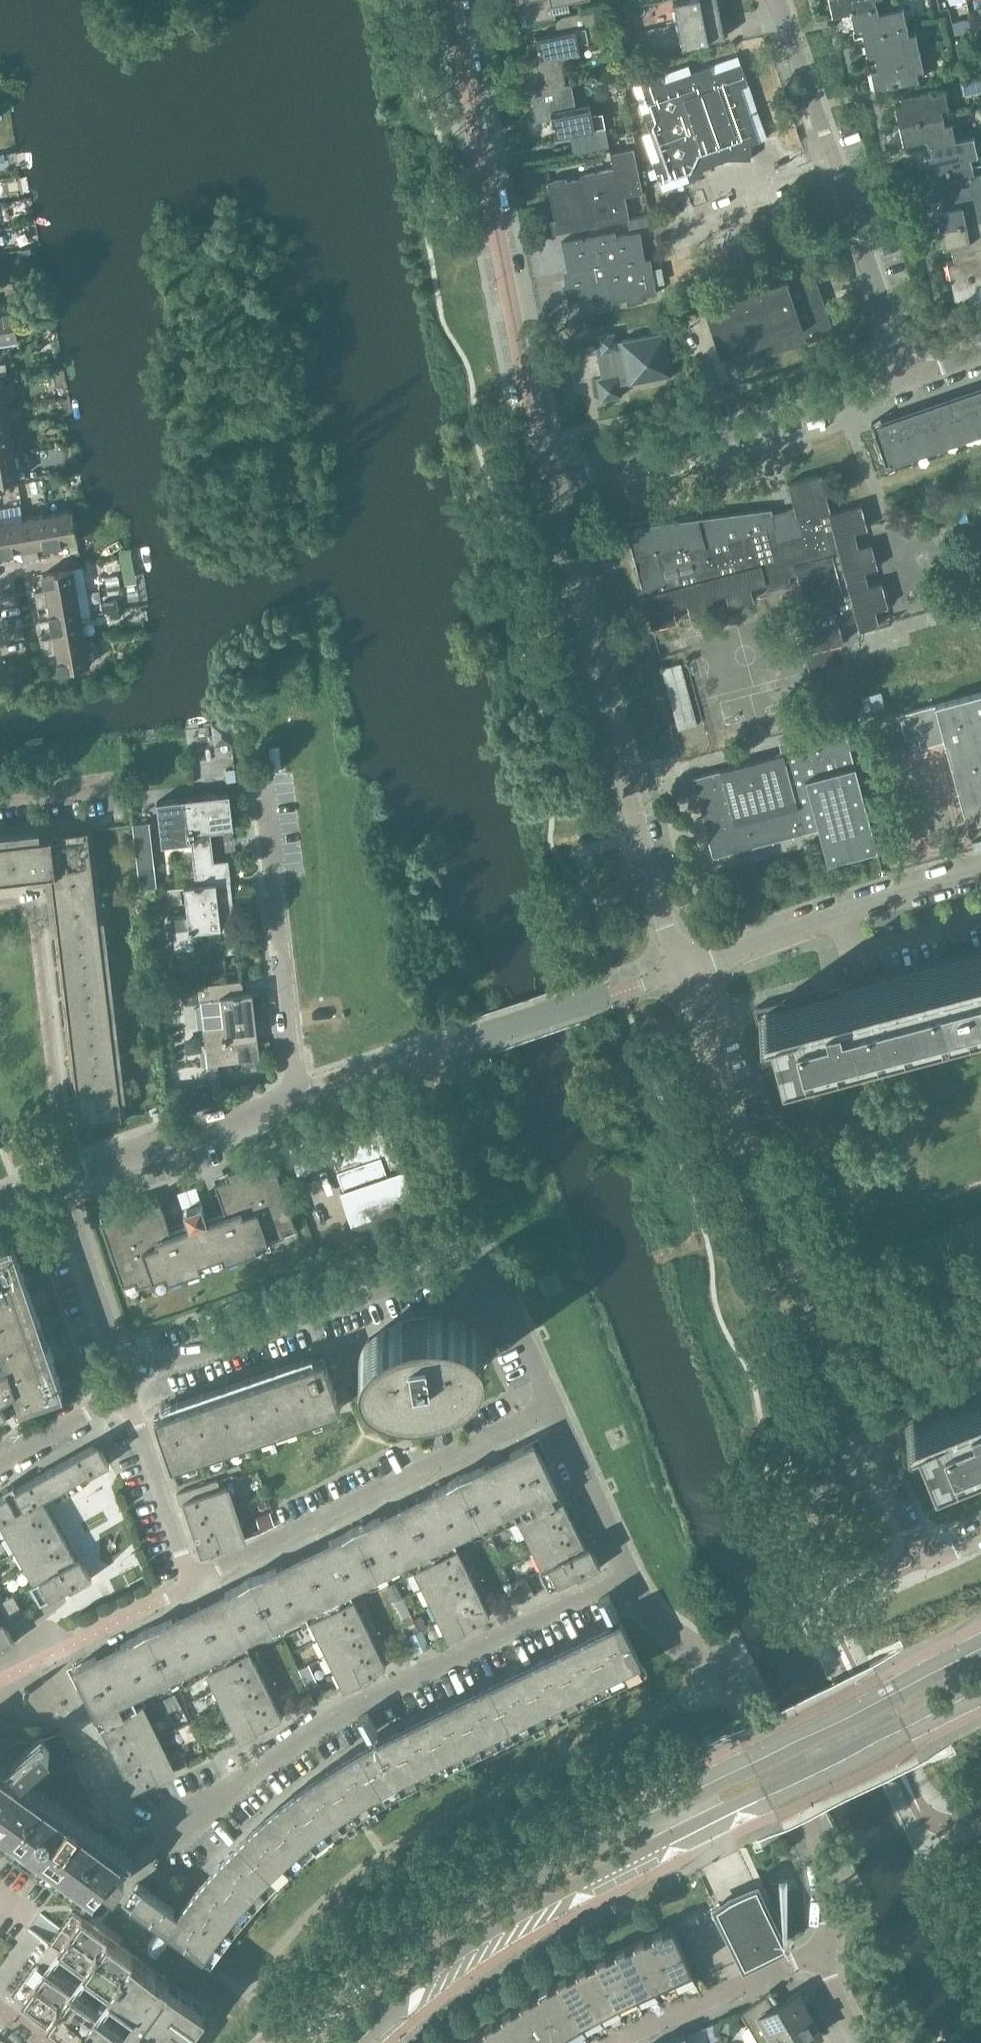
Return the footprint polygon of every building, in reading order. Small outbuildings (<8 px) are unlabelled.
[(520,11),(526,10),(528,20),(556,14),(553,0),(554,0),(518,0),(520,11)] [(723,26),(718,0),(674,0),(673,0),(682,45),(725,37),(723,26)] [(851,11),(877,5),(876,0),(830,0),(833,15),(851,11)] [(862,27),(863,36),(907,26),(903,7),(879,12),(877,5),(851,11),(855,29),(862,27)] [(524,92),(530,91),(566,84),(561,58),(580,54),(578,43),(602,38),(596,9),(554,17),(557,32),(536,36),(540,55),(524,58),(528,81),(527,81),(524,88),(524,92)] [(614,22),(619,49),(633,46),(628,19),(614,22)] [(874,52),(876,60),(921,50),(917,32),(909,34),(907,26),(863,36),(867,54),(874,52)] [(921,50),(876,60),(878,68),(871,69),(875,89),(919,79),(917,71),(925,69),(921,50)] [(643,134),(662,189),(697,177),(700,176),(703,171),(703,167),(728,159),(751,159),(751,143),(767,138),(738,56),(691,72),(689,65),(634,85),(650,132),(643,134)] [(571,83),(566,84),(530,91),(531,92),(525,94),(525,97),(531,102),(532,102),(536,121),(552,118),(555,137),(570,134),(574,153),(609,146),(603,112),(592,114),(590,103),(576,106),(571,83)] [(895,106),(899,125),(943,115),(941,107),(948,106),(944,86),(901,96),(903,104),(895,106)] [(930,147),(930,146),(956,141),(956,139),(952,122),(945,123),(943,115),(899,125),(903,143),(928,138),(930,147)] [(925,155),(929,173),(972,164),(971,156),(978,155),(974,135),(956,139),(956,141),(930,146),(932,153),(925,155)] [(553,232),(558,231),(558,232),(630,218),(625,195),(643,192),(634,147),(610,152),(613,167),(580,174),(581,177),(567,180),(566,177),(548,180),(555,219),(551,220),(553,232)] [(941,198),(980,190),(980,171),(974,172),(972,164),(929,173),(933,192),(940,190),(941,198)] [(940,226),(980,217),(980,190),(941,198),(943,206),(936,208),(940,226)] [(953,251),(980,245),(980,217),(940,226),(944,245),(951,243),(953,251)] [(565,280),(569,300),(592,296),(593,300),(612,297),(613,302),(627,299),(628,303),(644,300),(643,296),(657,293),(650,258),(646,259),(640,231),(616,235),(616,231),(562,241),(569,279),(565,280)] [(951,279),(980,273),(980,245),(953,251),(954,259),(947,261),(951,279)] [(31,247),(20,249),(22,257),(32,255),(31,247)] [(786,279),(705,307),(704,307),(721,357),(756,345),(761,358),(834,332),(814,273),(787,282),(786,279)] [(951,279),(955,298),(962,296),(964,305),(980,301),(980,273),(951,279)] [(21,307),(13,308),(16,325),(23,324),(21,307)] [(0,310),(0,341),(18,338),(16,325),(13,308),(0,310)] [(571,350),(573,358),(597,353),(602,377),(597,378),(601,400),(622,396),(620,385),(672,374),(664,331),(617,341),(615,332),(598,335),(599,344),(571,350)] [(875,429),(873,422),(871,422),(886,464),(891,462),(892,464),(980,433),(980,393),(875,429)] [(11,430),(7,406),(0,407),(0,432),(11,430)] [(15,453),(11,430),(0,432),(0,456),(15,453)] [(0,456),(0,481),(19,478),(15,453),(0,456)] [(649,519),(625,525),(652,627),(677,620),(673,608),(688,604),(691,617),(715,610),(712,597),(726,593),(730,606),(754,600),(750,587),(765,583),(767,590),(791,583),(789,576),(800,573),(811,617),(796,620),(804,652),(844,642),(839,624),(857,619),(860,630),(879,625),(875,609),(888,606),(881,582),(868,585),(865,571),(878,567),(871,543),(858,547),(854,532),(867,529),(861,504),(830,513),(828,506),(829,506),(820,474),(788,482),(773,513),(723,517),(722,513),(699,519),(697,515),(674,521),(673,517),(650,523),(649,519)] [(72,509),(48,514),(53,543),(69,540),(71,552),(79,551),(77,539),(72,509)] [(48,514),(24,518),(31,559),(39,558),(37,546),(53,543),(48,514)] [(24,518),(0,522),(5,551),(21,548),(23,560),(31,559),(24,518)] [(36,600),(77,593),(86,591),(82,567),(73,569),(73,568),(43,573),(44,575),(46,590),(35,592),(36,600)] [(49,605),(52,621),(82,616),(77,593),(36,600),(37,607),(49,605)] [(43,639),(44,647),(86,640),(85,637),(95,636),(92,614),(82,616),(52,621),(55,637),(43,639)] [(86,640),(44,647),(46,655),(57,653),(60,668),(60,669),(90,664),(86,640)] [(684,660),(665,665),(680,726),(699,721),(684,660)] [(967,823),(980,819),(980,692),(900,714),(906,737),(918,734),(921,746),(945,740),(967,823)] [(229,722),(213,724),(216,745),(232,743),(229,722)] [(795,737),(798,749),(819,828),(828,861),(828,862),(877,849),(877,848),(876,848),(844,724),(795,737)] [(279,745),(269,746),(272,770),(282,768),(279,745)] [(733,851),(819,828),(798,749),(692,777),(707,832),(713,856),(733,851)] [(235,769),(227,770),(229,781),(236,780),(235,769)] [(230,794),(185,799),(186,811),(159,814),(167,886),(231,879),(229,860),(214,862),(210,828),(234,826),(230,794)] [(151,818),(134,820),(143,885),(161,883),(151,818)] [(28,878),(28,868),(39,867),(50,865),(81,1120),(122,1115),(88,829),(47,834),(47,836),(45,836),(24,839),(24,837),(0,839),(0,881),(28,878)] [(221,925),(224,953),(239,951),(234,907),(220,909),(218,900),(233,898),(231,879),(167,886),(169,903),(186,901),(188,913),(171,915),(175,949),(195,947),(193,929),(221,925)] [(781,1058),(980,1004),(980,959),(838,997),(837,998),(836,995),(824,998),(823,993),(803,995),(804,1007),(771,1015),(769,1015),(781,1058)] [(204,1029),(208,1066),(261,1060),(253,992),(235,994),(234,982),(199,986),(200,999),(221,997),(225,1027),(204,1029)] [(396,1110),(402,1129),(411,1126),(404,1107),(396,1110)] [(331,1128),(288,1143),(298,1172),(334,1160),(341,1181),(344,1180),(346,1187),(340,1189),(355,1232),(419,1210),(404,1168),(401,1169),(383,1115),(354,1125),(356,1133),(335,1140),(331,1128)] [(202,1203),(184,1209),(188,1223),(169,1230),(162,1208),(151,1203),(132,1210),(130,1204),(100,1215),(102,1220),(101,1220),(123,1283),(124,1283),(126,1289),(153,1279),(154,1280),(156,1284),(224,1260),(269,1244),(268,1241),(269,1241),(269,1240),(296,1230),(294,1225),(295,1224),(273,1161),(271,1156),(241,1166),(243,1172),(224,1178),(218,1189),(226,1210),(207,1217),(202,1203)] [(7,1403),(0,1393),(14,1385),(21,1404),(63,1390),(12,1238),(0,1242),(0,1407),(7,1403)] [(359,1358),(359,1365),(363,1374),(369,1381),(376,1387),(385,1390),(398,1393),(410,1394),(423,1394),(436,1391),(445,1389),(454,1385),(462,1380),(470,1374),(476,1368),(480,1361),(483,1353),(484,1345),(483,1341),(482,1337),(479,1333),(476,1329),(462,1321),(445,1316),(429,1314),(412,1316),(396,1321),(397,1330),(388,1331),(388,1335),(371,1339),(369,1337),(364,1343),(361,1350),(359,1358)] [(154,1415),(156,1421),(171,1466),(341,1407),(324,1357),(154,1415)] [(980,1395),(980,1392),(968,1396),(966,1392),(946,1397),(949,1408),(918,1420),(916,1421),(932,1461),(934,1460),(980,1441),(980,1395)] [(54,1466),(64,1483),(85,1471),(88,1476),(110,1464),(97,1442),(54,1466)] [(510,1453),(513,1460),(538,1511),(562,1500),(538,1450),(529,1455),(524,1446),(510,1453)] [(458,1475),(457,1475),(482,1524),(511,1510),(517,1522),(521,1520),(538,1511),(513,1460),(493,1469),(490,1462),(471,1472),(458,1475)] [(1,1519),(40,1497),(64,1483),(54,1466),(16,1488),(13,1483),(3,1489),(6,1493),(0,1497),(0,1519),(1,1519)] [(431,1500),(410,1510),(434,1559),(457,1548),(452,1539),(482,1524),(457,1475),(457,1476),(447,1483),(428,1493),(431,1500)] [(207,1493),(220,1488),(217,1479),(203,1484),(207,1493)] [(203,1484),(190,1488),(194,1498),(207,1493),(203,1484)] [(183,1502),(189,1519),(232,1504),(226,1486),(220,1488),(207,1493),(194,1498),(183,1501),(183,1502)] [(180,1503),(183,1502),(183,1501),(194,1498),(190,1488),(177,1493),(180,1503)] [(49,1512),(40,1497),(1,1519),(10,1535),(49,1512)] [(570,1516),(562,1500),(538,1511),(521,1520),(529,1536),(570,1516)] [(189,1519),(195,1537),(238,1522),(232,1504),(189,1519)] [(354,1526),(353,1526),(378,1575),(419,1555),(424,1565),(434,1559),(410,1510),(389,1520),(386,1513),(367,1523),(354,1526)] [(58,1528),(49,1512),(10,1535),(19,1550),(58,1528)] [(258,1516),(262,1527),(274,1524),(270,1512),(258,1516)] [(578,1532),(570,1516),(529,1536),(537,1552),(578,1532)] [(238,1522),(195,1537),(201,1554),(244,1540),(238,1522)] [(327,1551),(306,1561),(331,1613),(354,1602),(348,1590),(378,1575),(353,1526),(353,1527),(343,1534),(323,1544),(327,1551)] [(67,1544),(58,1528),(19,1550),(27,1566),(67,1544)] [(586,1548),(578,1532),(537,1552),(545,1568),(586,1548)] [(76,1560),(75,1558),(67,1544),(27,1566),(36,1582),(76,1560)] [(457,1548),(434,1559),(424,1565),(416,1568),(424,1585),(465,1565),(457,1548)] [(589,1554),(586,1548),(545,1568),(553,1584),(576,1573),(578,1578),(601,1567),(593,1552),(589,1554)] [(76,1560),(36,1582),(45,1598),(68,1585),(70,1590),(92,1578),(80,1555),(75,1558),(76,1560)] [(250,1576),(249,1577),(274,1626),(303,1612),(309,1624),(313,1622),(331,1613),(306,1561),(285,1571),(282,1564),(263,1574),(250,1577),(250,1576)] [(465,1565),(424,1585),(432,1602),(473,1582),(465,1565)] [(223,1602),(202,1612),(226,1661),(249,1650),(244,1641),(274,1626),(249,1577),(249,1578),(238,1586),(220,1595),(223,1602)] [(512,1583),(515,1590),(528,1583),(525,1577),(512,1583)] [(473,1582),(432,1602),(441,1619),(482,1598),(473,1582)] [(528,1583),(515,1590),(520,1600),(533,1594),(528,1583)] [(4,1610),(17,1602),(13,1594),(0,1601),(0,1603),(4,1610)] [(598,1599),(607,1617),(618,1612),(609,1594),(598,1599)] [(482,1598),(441,1619),(449,1635),(490,1615),(482,1598)] [(17,1602),(4,1610),(9,1618),(22,1610),(17,1602)] [(354,1602),(331,1613),(313,1622),(321,1638),(362,1618),(354,1602)] [(407,1604),(398,1609),(402,1617),(411,1613),(407,1604)] [(146,1628),(145,1628),(170,1677),(211,1657),(216,1666),(226,1661),(202,1612),(181,1622),(178,1615),(159,1625),(146,1628)] [(362,1618),(321,1638),(329,1654),(370,1634),(362,1618)] [(643,1664),(623,1623),(508,1679),(395,1734),(378,1743),(361,1752),(346,1761),(329,1772),(312,1784),(298,1794),(284,1806),(269,1818),(255,1830),(242,1843),(228,1857),(216,1871),(204,1885),(192,1900),(181,1914),(175,1923),(177,1935),(206,1957),(218,1941),(228,1927),(239,1914),(250,1901),(262,1888),(274,1875),(287,1863),(299,1852),(313,1841),(326,1830),(340,1820),(350,1835),(358,1829),(348,1814),(354,1810),(361,1806),(370,1821),(379,1816),(370,1801),(384,1792),(399,1783),(415,1775),(447,1759),(528,1720),(536,1736),(546,1731),(538,1715),(551,1708),(559,1725),(569,1720),(561,1703),(643,1664)] [(15,1641),(7,1627),(3,1630),(0,1625),(0,1650),(15,1641)] [(119,1653),(99,1662),(125,1714),(142,1706),(146,1704),(140,1692),(170,1677),(145,1628),(145,1629),(135,1636),(115,1646),(119,1653)] [(420,1629),(410,1633),(418,1650),(428,1645),(420,1629)] [(370,1634),(329,1654),(337,1670),(378,1650),(370,1634)] [(249,1650),(226,1661),(216,1666),(208,1670),(216,1687),(257,1667),(249,1650)] [(378,1650),(337,1670),(345,1686),(386,1666),(378,1650)] [(77,1676),(101,1726),(125,1714),(99,1662),(96,1655),(81,1662),(86,1672),(77,1676)] [(308,1664),(299,1668),(306,1684),(315,1679),(308,1664)] [(257,1667),(216,1687),(225,1704),(265,1684),(257,1667)] [(265,1684),(225,1704),(233,1720),(274,1700),(265,1684)] [(173,1694),(164,1699),(169,1710),(181,1704),(175,1693),(173,1694)] [(274,1700),(233,1720),(241,1737),(282,1717),(274,1700)] [(101,1726),(109,1742),(150,1722),(142,1706),(125,1714),(101,1726)] [(377,1730),(368,1712),(358,1718),(367,1735),(377,1730)] [(109,1742),(117,1758),(157,1738),(150,1722),(109,1742)] [(28,1751),(20,1741),(6,1753),(22,1772),(31,1764),(39,1763),(39,1764),(47,1762),(52,1761),(57,1760),(64,1757),(67,1756),(73,1753),(61,1732),(57,1733),(52,1736),(47,1737),(42,1739),(28,1751)] [(117,1758),(125,1774),(165,1754),(157,1738),(117,1758)] [(165,1754),(125,1774),(132,1790),(173,1770),(165,1754)] [(6,1769),(0,1765),(0,1827),(92,1893),(101,1880),(113,1889),(124,1874),(112,1865),(121,1852),(77,1820),(82,1815),(87,1809),(93,1805),(100,1800),(78,1760),(64,1768),(55,1777),(47,1785),(40,1794),(6,1769)] [(126,1899),(156,1920),(156,1919),(167,1918),(168,1918),(175,1909),(138,1882),(126,1899)] [(721,1916),(744,1962),(785,1942),(779,1931),(785,1928),(773,1902),(766,1905),(762,1896),(756,1885),(716,1905),(721,1916)] [(58,1950),(144,2012),(131,2030),(45,1968),(22,2001),(80,2042),(178,2042),(205,2006),(72,1910),(60,1926),(70,1933),(58,1950)] [(672,1925),(653,1934),(673,1978),(692,1969),(672,1925)] [(148,1943),(158,1950),(170,1933),(160,1926),(148,1943)] [(653,1934),(634,1942),(654,1986),(673,1978),(653,1934)] [(634,1942),(615,1951),(635,1995),(654,1986),(634,1942)] [(615,1951),(596,1960),(617,2003),(635,1995),(615,1951)] [(596,1960),(576,1970),(599,2013),(617,2003),(596,1960)] [(576,1970),(557,1981),(581,2023),(599,2013),(576,1970)] [(557,1981),(539,1991),(563,2033),(581,2023),(557,1981)] [(520,2003),(546,2042),(547,2042),(563,2033),(539,1991),(520,2003)] [(741,2011),(758,2042),(810,2012),(798,1992),(775,2005),(767,1993),(741,2011)] [(502,2015),(522,2042),(546,2042),(520,2003),(502,2015)] [(759,2042),(804,2042),(821,2033),(810,2012),(758,2042),(759,2042)] [(484,2027),(496,2042),(522,2042),(502,2015),(484,2027)] [(467,2040),(469,2042),(496,2042),(484,2027),(467,2040)] [(685,2033),(660,2042),(688,2042),(685,2033)]
